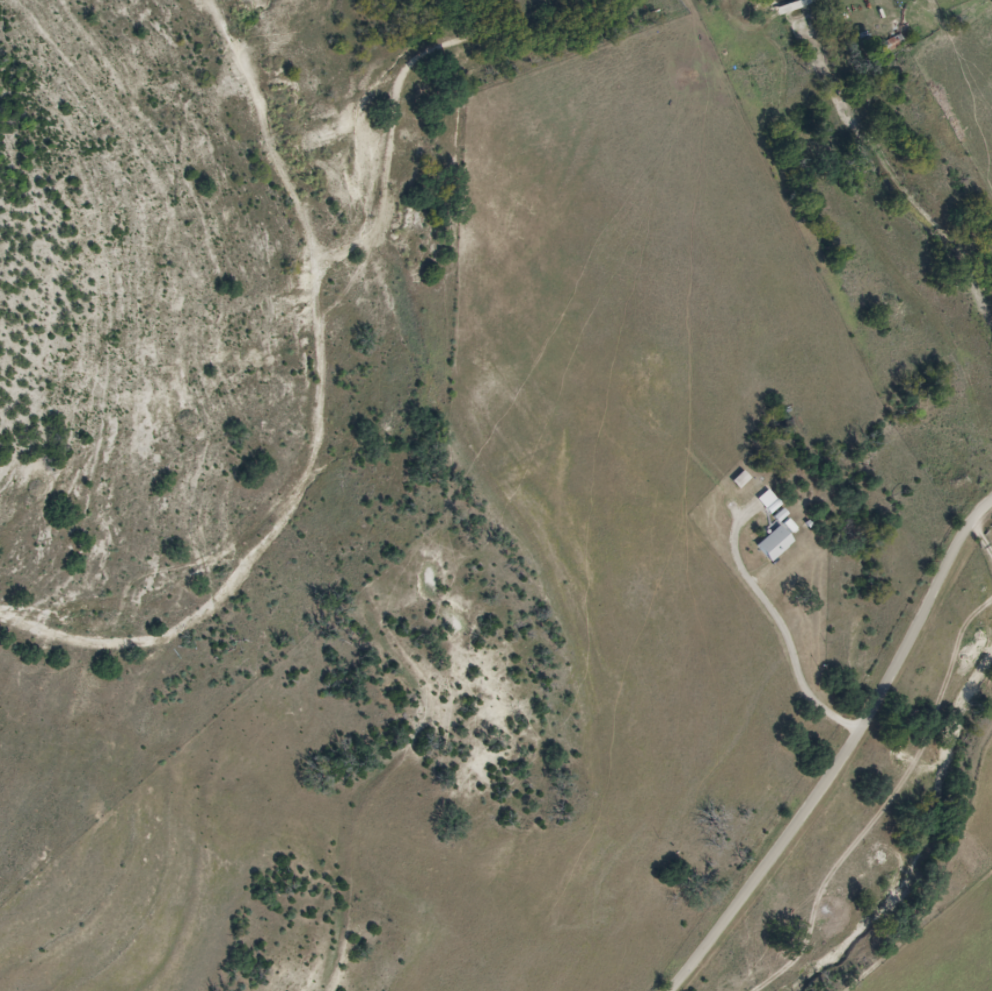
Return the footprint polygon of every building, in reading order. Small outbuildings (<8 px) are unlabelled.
[(763,499),(775,516),(788,507),(776,490),(763,499)] [(801,541),(785,526),(763,548),(778,564),(801,541)]
